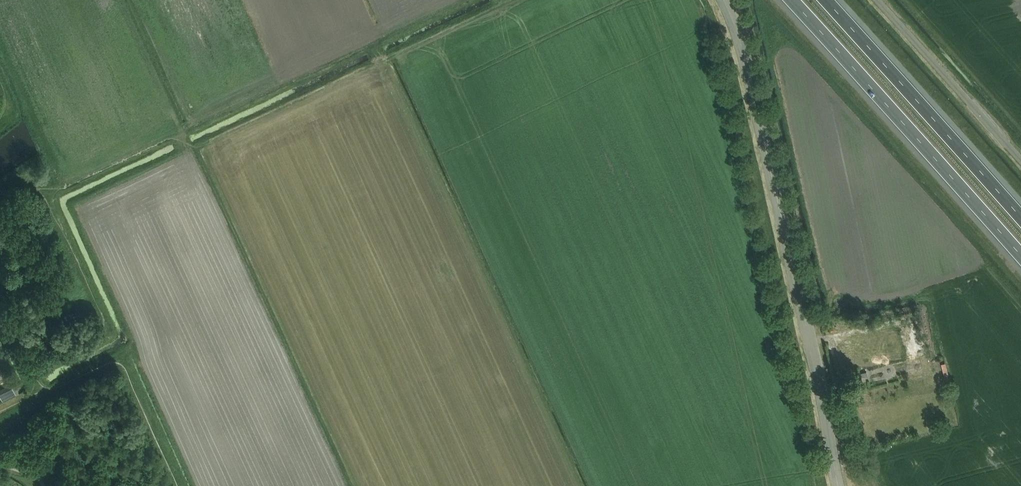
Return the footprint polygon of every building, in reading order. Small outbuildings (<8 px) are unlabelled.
[(11,387),(5,390),(9,398),(15,394),(15,393),(11,387)]
